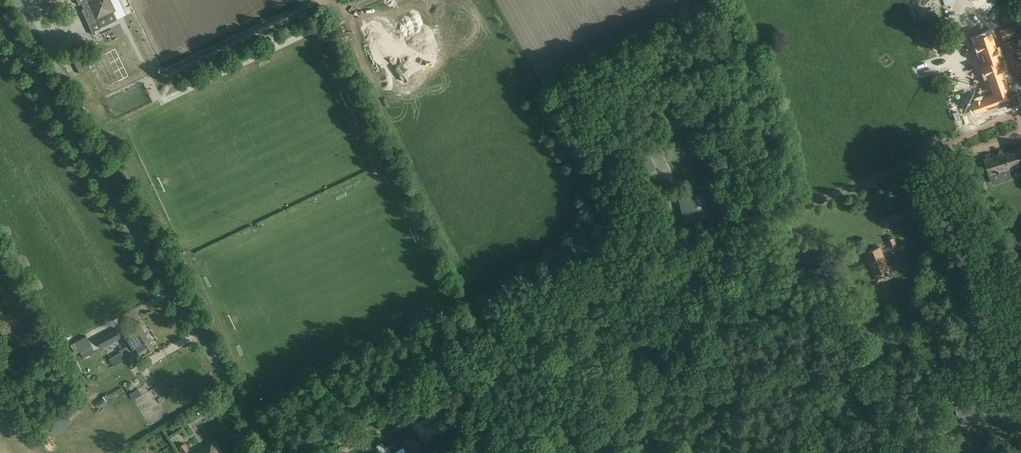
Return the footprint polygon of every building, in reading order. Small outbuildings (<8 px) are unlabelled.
[(80,4),(82,3),(84,8),(82,9),(90,25),(94,34),(97,33),(95,30),(92,24),(99,21),(102,28),(118,20),(118,19),(114,11),(116,10),(111,0),(78,0),(80,4)] [(430,8),(426,0),(423,0),(416,3),(421,12),(430,8)] [(365,18),(373,16),(370,7),(362,10),(365,18)] [(345,41),(351,39),(345,24),(339,27),(345,41)] [(1000,31),(1004,41),(1017,36),(1013,25),(1000,31)] [(1018,106),(992,36),(991,33),(980,38),(979,36),(973,38),(975,45),(977,44),(985,66),(983,67),(991,91),(981,94),(983,99),(983,101),(980,101),(980,100),(969,103),(971,109),(969,110),(972,118),(981,115),(981,113),(999,107),(999,109),(1007,106),(1008,109),(1018,106)] [(1020,55),(1020,36),(1006,41),(1012,58),(1020,55)] [(83,48),(71,54),(74,59),(85,54),(83,48)] [(1020,75),(1020,55),(1012,58),(1019,76),(1020,75)] [(85,58),(75,63),(77,68),(78,68),(79,69),(81,73),(91,68),(89,64),(89,63),(88,63),(85,58)] [(1010,176),(1007,168),(1020,164),(1020,147),(1018,149),(994,156),(985,159),(986,162),(989,174),(992,182),(995,183),(1008,178),(1010,176)] [(643,178),(657,171),(654,165),(649,155),(635,161),(643,178)] [(702,193),(679,199),(685,223),(708,217),(702,193)] [(425,215),(431,212),(425,200),(419,203),(425,215)] [(897,224),(898,226),(908,222),(903,210),(884,218),(888,228),(897,224)] [(886,238),(887,240),(890,247),(896,245),(893,238),(891,238),(890,236),(886,238)] [(888,268),(880,247),(866,252),(874,274),(875,274),(878,280),(890,275),(887,269),(888,268)] [(131,344),(147,334),(139,321),(123,330),(131,344)] [(116,326),(96,337),(102,347),(122,337),(116,326)] [(84,329),(73,335),(88,364),(99,359),(84,329)] [(147,334),(131,344),(134,349),(134,348),(136,347),(138,350),(141,355),(154,347),(147,334)] [(119,350),(120,352),(124,359),(132,354),(127,345),(119,350)] [(119,362),(114,355),(109,358),(113,365),(119,362)] [(102,397),(103,398),(107,404),(108,406),(109,406),(113,402),(107,394),(102,397)] [(984,403),(957,407),(959,423),(965,422),(965,420),(978,418),(977,410),(985,409),(984,403)] [(60,429),(52,418),(47,422),(55,433),(60,429)] [(170,428),(174,433),(181,428),(177,422),(170,428)] [(397,432),(393,427),(387,432),(390,437),(395,433),(397,432)] [(388,450),(401,442),(395,433),(390,437),(383,441),(388,449),(388,450)] [(173,444),(175,437),(168,435),(166,442),(173,444)] [(212,441),(193,452),(219,452),(212,441)] [(189,449),(185,442),(179,446),(184,452),(189,449)]
